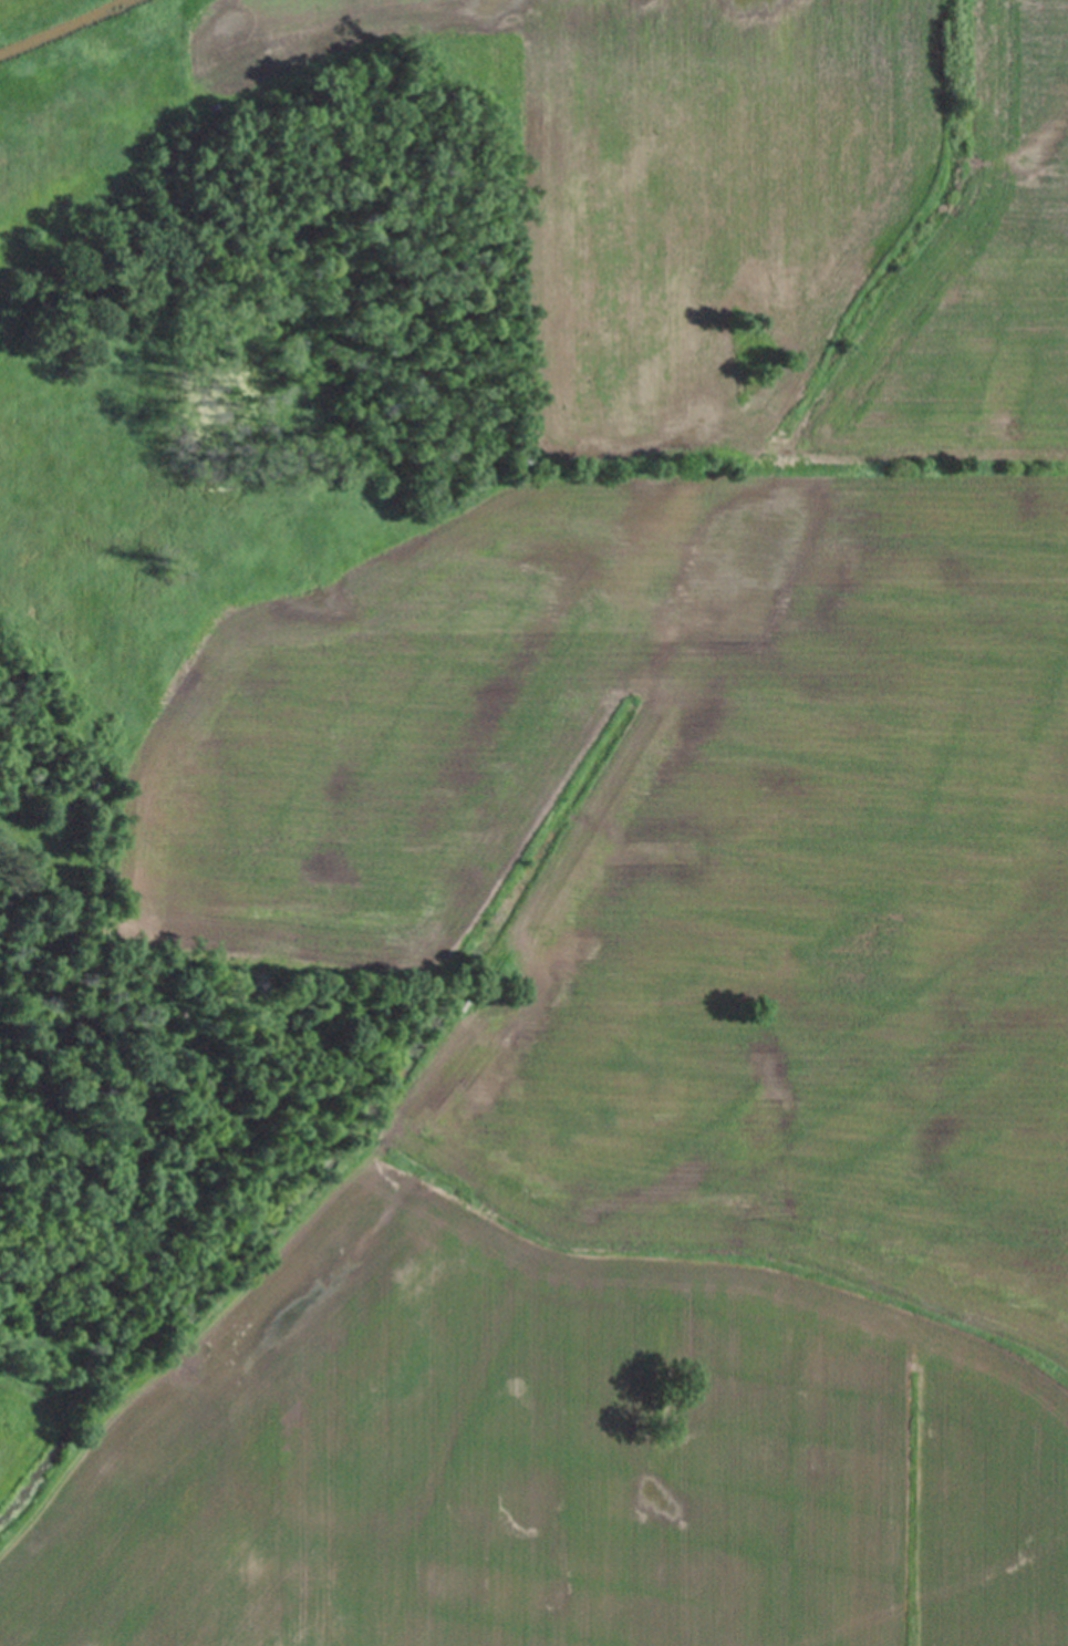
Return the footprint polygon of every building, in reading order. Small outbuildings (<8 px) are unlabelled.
[(454,1198),(459,1190),(471,1199),(467,1205),(454,1198)]
